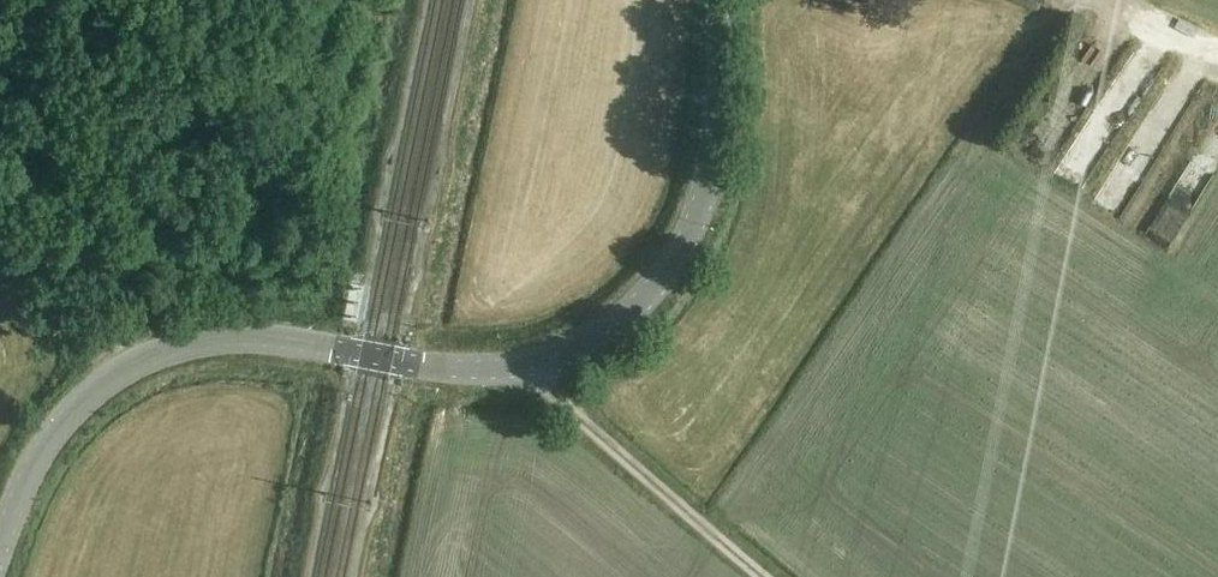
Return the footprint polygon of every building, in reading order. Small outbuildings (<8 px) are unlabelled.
[(1004,12),(1008,0),(969,0),(1004,12)]
